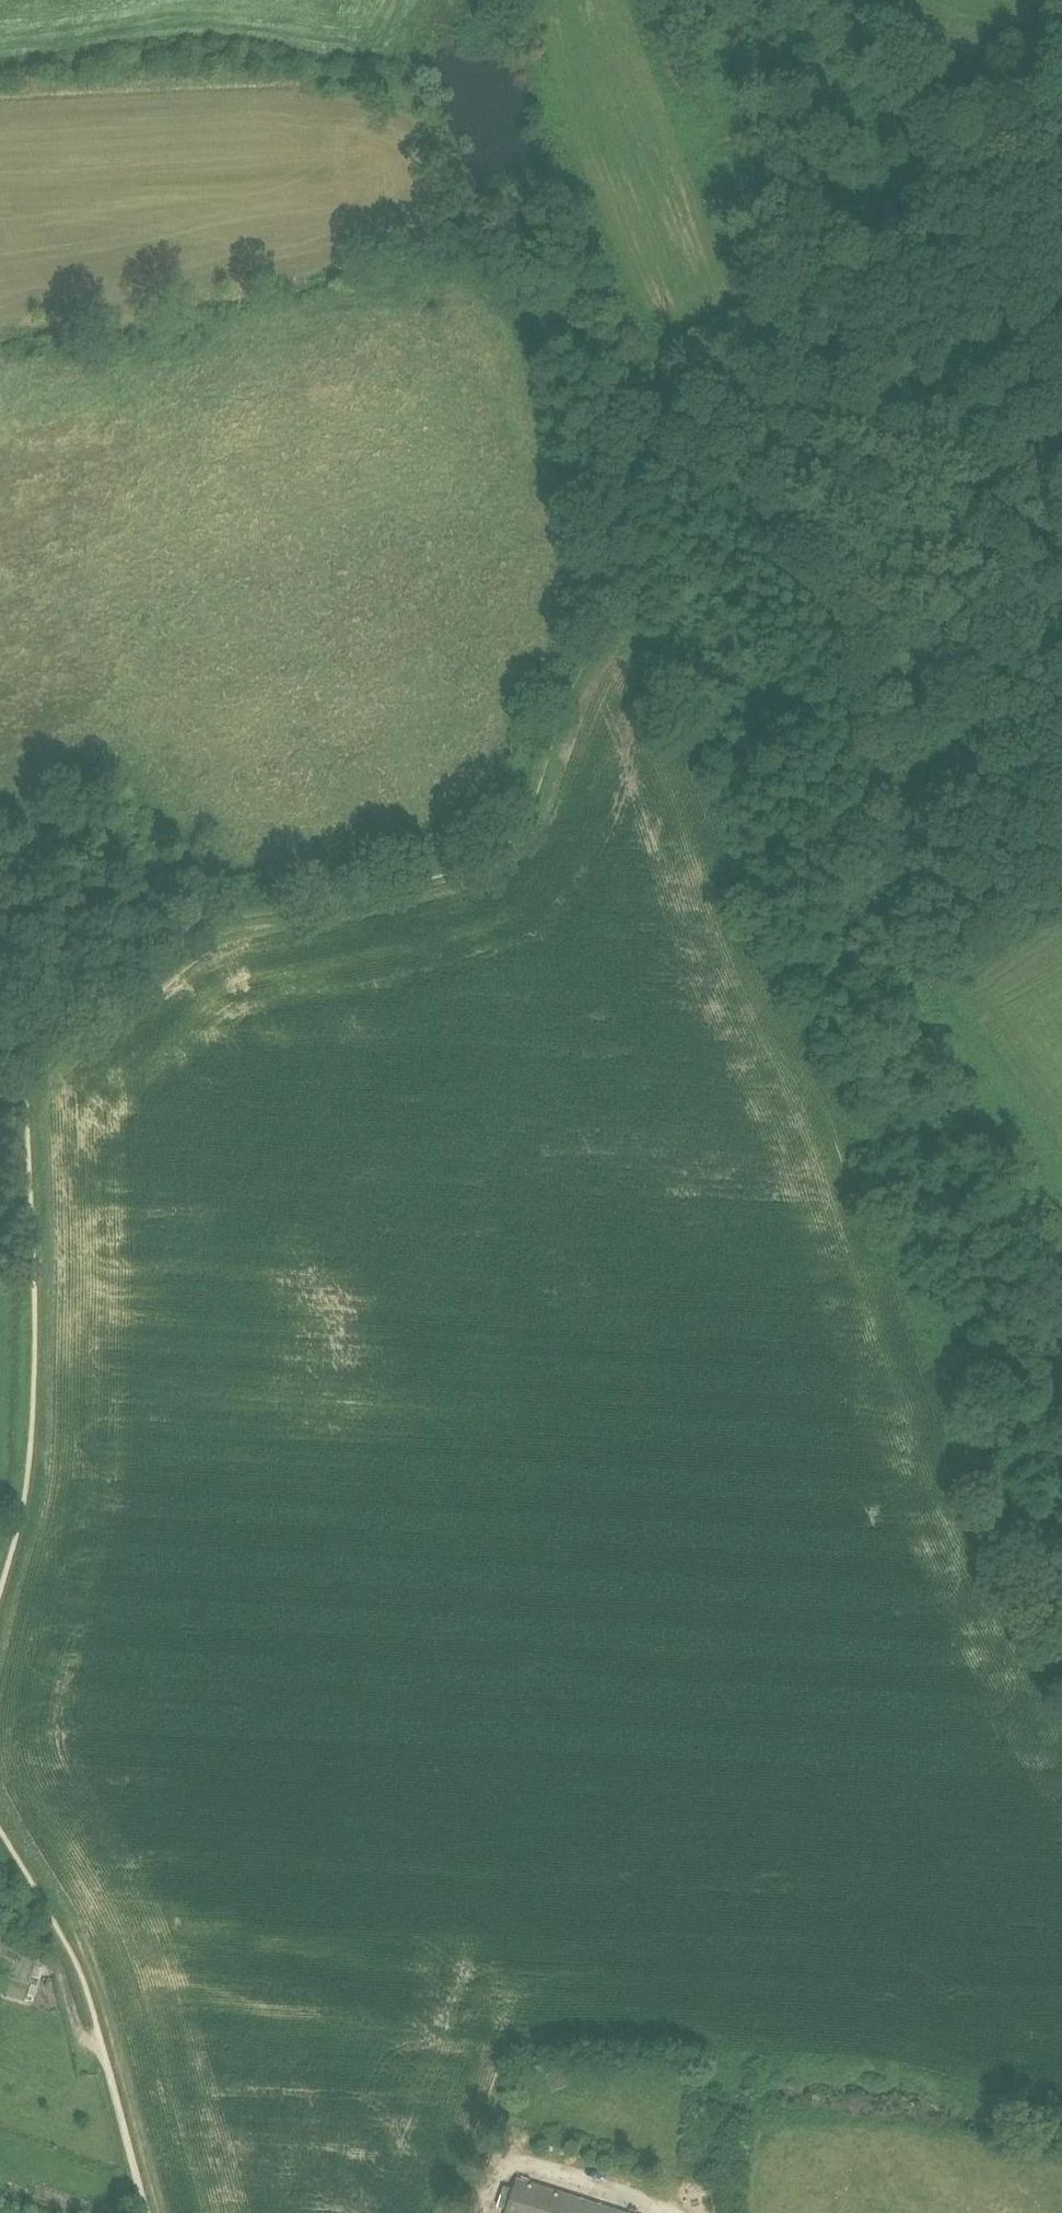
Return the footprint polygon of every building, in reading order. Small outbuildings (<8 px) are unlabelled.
[(517,2179),(506,2212),(625,2212),(517,2179)]
